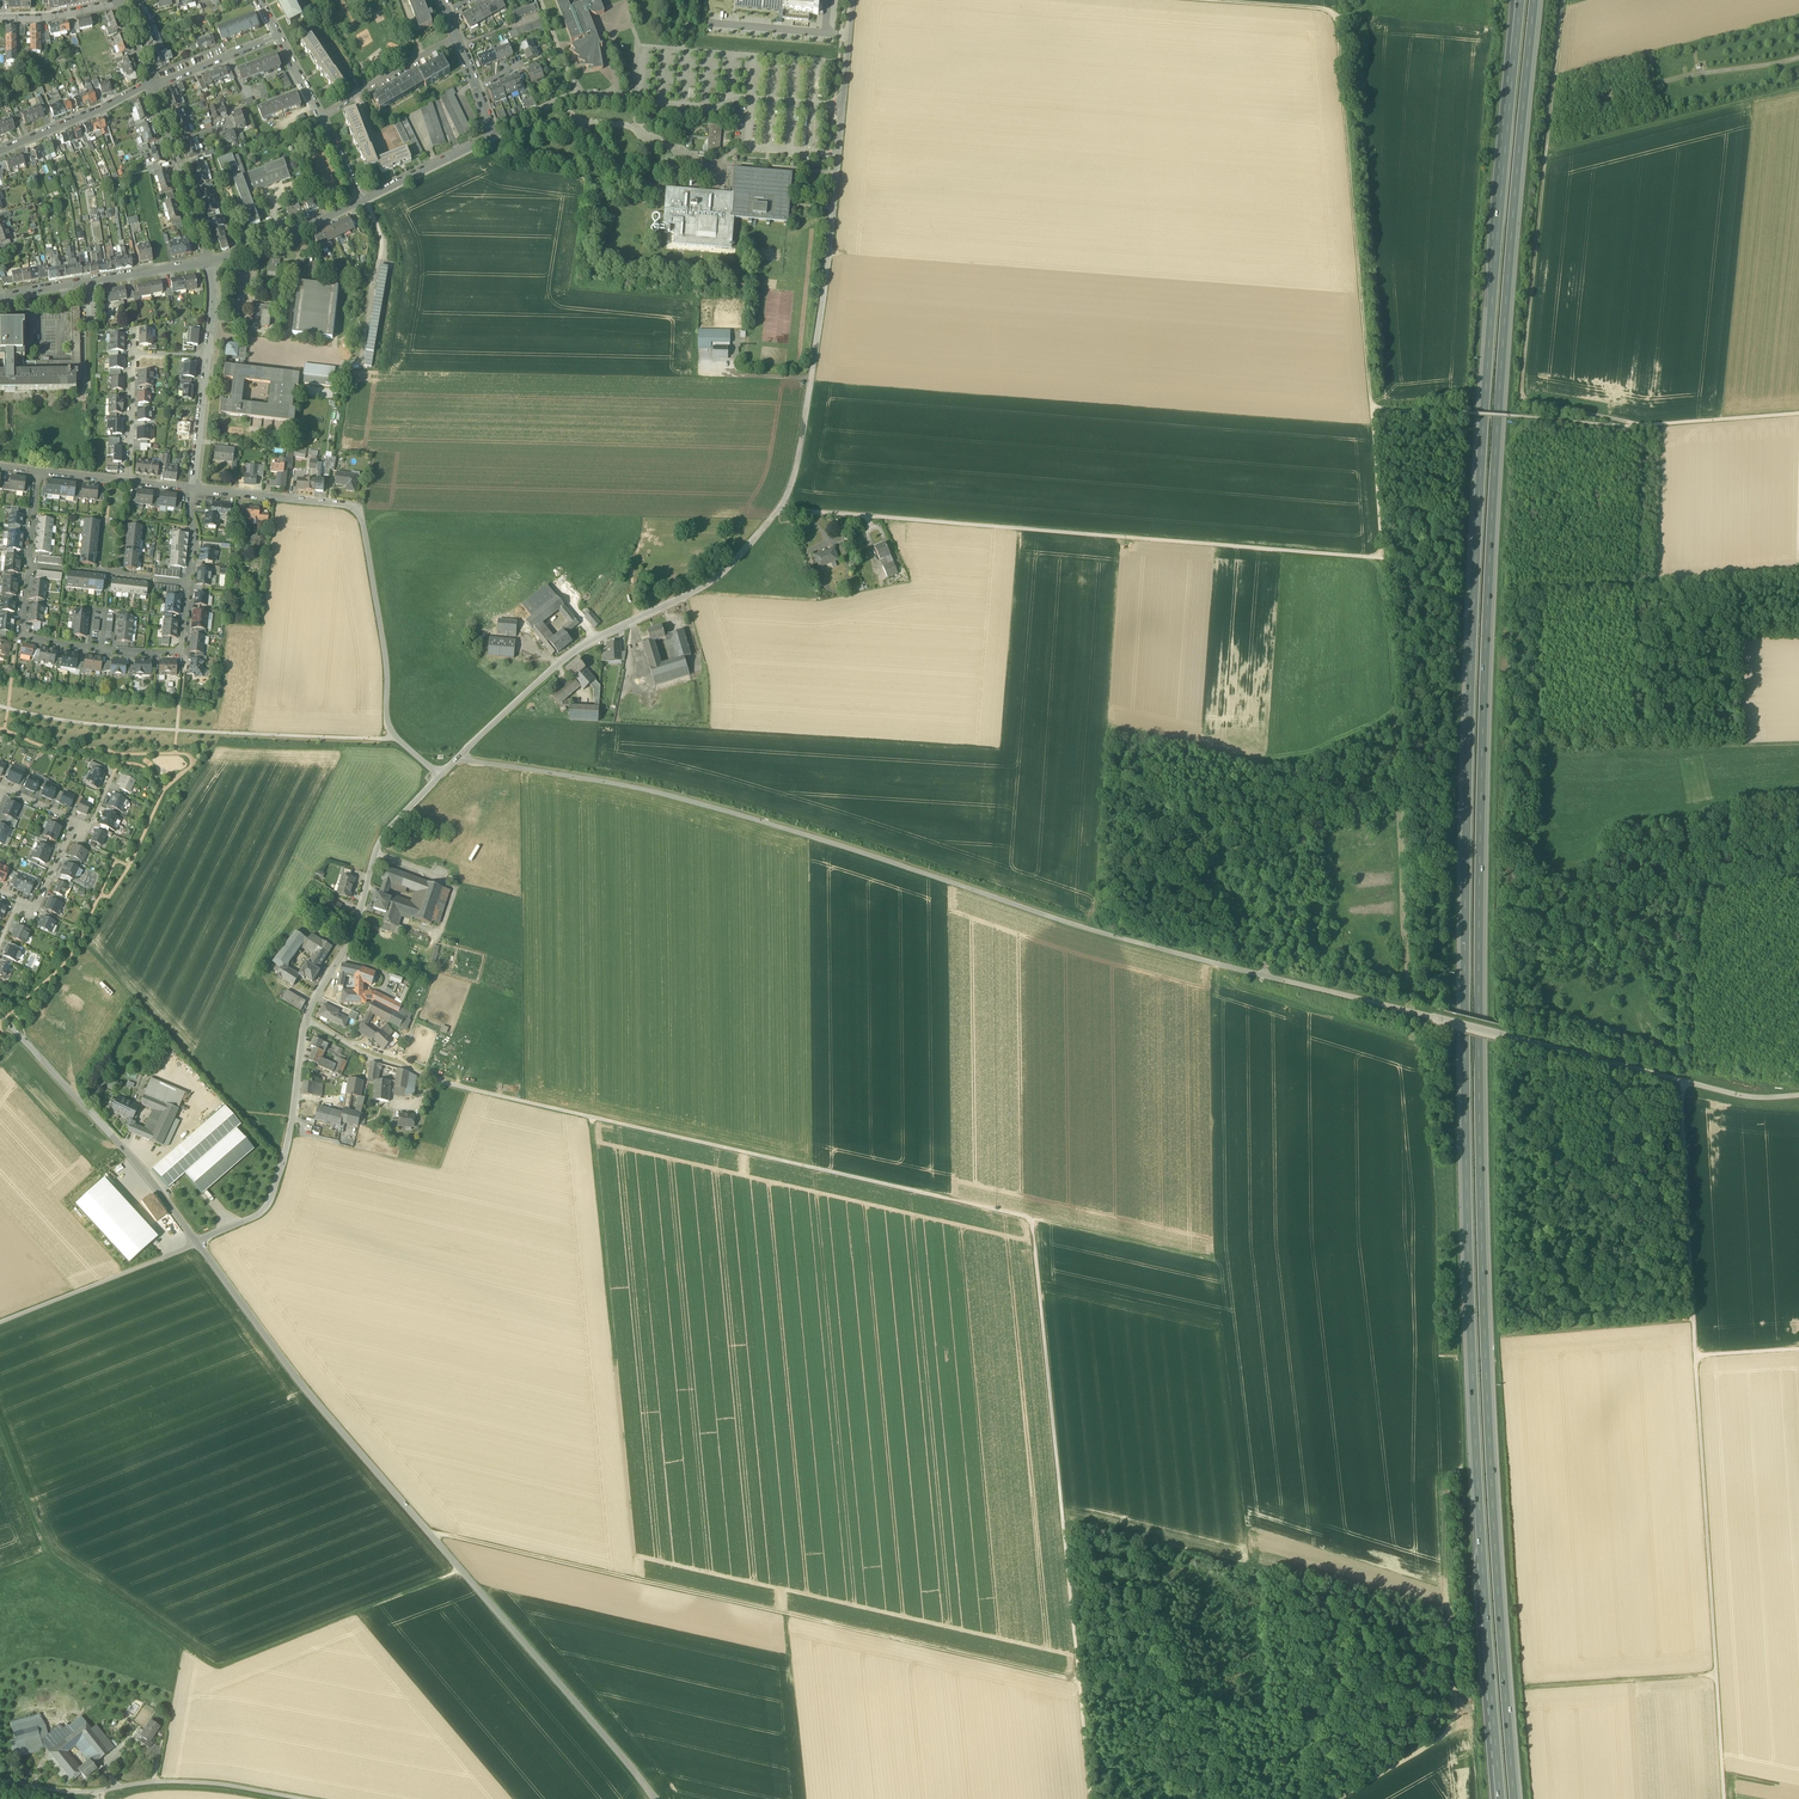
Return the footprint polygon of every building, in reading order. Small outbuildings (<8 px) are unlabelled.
[(20,9),(19,0),(9,0),(9,10),(20,9)] [(20,9),(30,9),(30,1),(30,0),(19,0),(20,9)] [(58,10),(56,0),(53,0),(51,0),(49,0),(48,0),(48,5),(49,11),(58,10)] [(58,10),(67,8),(65,0),(56,0),(58,10)] [(159,8),(172,5),(171,0),(163,0),(157,2),(159,8)] [(289,24),(302,17),(293,0),(277,0),(279,4),(278,4),(283,13),(284,13),(287,19),(289,24)] [(420,30),(432,25),(430,18),(433,17),(432,13),(428,14),(423,1),(427,0),(408,0),(420,30)] [(491,1),(497,11),(505,7),(500,0),(493,0),(491,1)] [(593,71),(603,70),(599,47),(601,47),(597,37),(590,18),(588,14),(591,13),(591,14),(596,16),(604,13),(599,0),(574,0),(575,1),(572,9),(571,10),(567,0),(555,0),(572,42),(575,41),(576,42),(579,41),(578,40),(583,38),(585,42),(573,46),(571,47),(576,53),(573,55),(580,59),(578,62),(586,65),(585,68),(594,69),(593,71)] [(783,12),(784,0),(736,0),(735,8),(783,12)] [(820,0),(784,0),(783,12),(809,14),(818,15),(819,4),(820,0)] [(491,1),(484,5),(490,15),(497,11),(491,1)] [(484,5),(477,9),(483,19),(490,15),(484,5)] [(135,10),(138,18),(147,14),(144,7),(135,10)] [(477,9),(470,13),(476,24),(483,19),(477,9)] [(808,21),(809,14),(783,12),(782,19),(808,21)] [(106,16),(109,24),(118,21),(116,13),(106,16)] [(470,13),(463,18),(469,28),(476,24),(470,13)] [(150,22),(147,14),(138,18),(140,26),(150,22)] [(218,29),(223,41),(259,27),(255,15),(218,29)] [(77,23),(79,30),(92,27),(91,24),(93,23),(92,18),(77,21),(77,23)] [(543,20),(539,21),(536,23),(532,24),(529,25),(526,26),(522,28),(519,29),(516,30),(512,32),(509,33),(512,39),(515,38),(518,37),(522,36),(525,34),(528,33),(532,32),(535,31),(538,29),(542,28),(545,27),(543,20)] [(121,29),(118,21),(109,24),(110,28),(112,32),(115,31),(121,29)] [(67,23),(58,25),(60,34),(69,32),(68,25),(67,23)] [(50,36),(60,34),(58,25),(48,27),(50,36)] [(142,30),(145,38),(154,35),(151,27),(142,30)] [(5,28),(6,37),(15,37),(15,28),(5,28)] [(30,28),(30,37),(40,36),(40,28),(30,28)] [(106,29),(109,37),(116,34),(115,31),(112,32),(110,28),(106,29)] [(114,38),(117,46),(126,43),(123,35),(114,38)] [(157,43),(154,35),(145,38),(147,46),(157,43)] [(212,35),(204,38),(208,48),(216,45),(212,35)] [(30,37),(30,45),(40,45),(40,36),(30,37)] [(15,45),(15,37),(6,37),(6,46),(15,45)] [(333,86),(336,92),(345,86),(336,71),(335,71),(312,37),(302,43),(307,51),(306,52),(308,54),(309,53),(313,59),(319,68),(317,69),(319,71),(320,71),(325,78),(327,77),(331,83),(329,84),(331,87),(333,86)] [(200,51),(208,48),(204,38),(196,42),(200,51)] [(522,46),(525,53),(534,49),(531,42),(522,46)] [(117,46),(117,48),(119,53),(120,54),(122,53),(129,51),(126,43),(117,46)] [(16,54),(15,45),(6,46),(6,54),(16,54)] [(40,53),(40,45),(30,45),(31,54),(40,53)] [(509,46),(502,49),(505,59),(513,56),(509,46)] [(149,50),(152,58),(161,55),(158,47),(149,50)] [(502,49),(494,52),(498,62),(505,59),(502,49)] [(536,49),(534,49),(525,53),(528,61),(539,56),(536,49)] [(494,52),(486,55),(490,64),(498,62),(494,52)] [(16,62),(16,54),(6,54),(6,63),(16,62)] [(164,63),(162,58),(161,55),(152,58),(155,66),(164,63)] [(482,67),(490,64),(486,55),(479,58),(482,67)] [(276,56),(257,64),(262,75),(281,67),(276,56)] [(122,61),(125,68),(134,65),(131,57),(122,61)] [(423,71),(419,73),(425,84),(426,87),(450,73),(443,60),(438,62),(436,59),(433,61),(435,64),(426,69),(424,65),(421,68),(423,71)] [(243,83),(262,75),(257,64),(238,72),(243,83)] [(125,68),(126,73),(128,76),(134,74),(137,73),(134,65),(125,68)] [(225,67),(217,70),(221,79),(229,76),(228,73),(225,67)] [(528,73),(533,84),(545,79),(540,68),(538,69),(531,72),(528,73)] [(213,82),(221,79),(217,70),(209,73),(213,82)] [(381,110),(425,84),(419,73),(418,72),(409,77),(408,76),(404,79),(404,80),(387,90),(386,89),(382,91),(382,93),(373,98),(378,105),(377,106),(378,108),(379,108),(381,110)] [(136,80),(134,74),(128,76),(126,73),(124,74),(125,76),(127,83),(136,80)] [(206,85),(213,82),(209,73),(202,76),(204,81),(205,85),(206,85)] [(278,76),(285,90),(291,87),(284,74),(278,76)] [(519,76),(513,79),(518,92),(524,89),(519,76)] [(512,94),(518,92),(513,79),(507,81),(512,94)] [(204,81),(199,83),(202,89),(203,91),(207,89),(206,85),(205,85),(204,81)] [(505,97),(512,94),(507,81),(500,83),(501,85),(505,97)] [(99,88),(101,94),(111,91),(108,82),(99,85),(100,88),(99,88)] [(259,85),(265,99),(270,96),(265,82),(259,85)] [(175,87),(175,89),(176,89),(177,93),(181,92),(185,90),(182,84),(175,87)] [(506,98),(505,97),(501,85),(495,88),(500,101),(506,98)] [(86,93),(86,95),(92,92),(93,92),(91,86),(84,89),(86,93)] [(494,103),(500,101),(495,88),(489,90),(494,103)] [(179,97),(177,93),(176,89),(175,89),(166,92),(169,100),(179,97)] [(95,101),(92,92),(86,95),(90,103),(95,101)] [(83,106),(90,103),(86,95),(86,93),(79,96),(80,97),(83,106)] [(259,110),(263,121),(301,106),(296,95),(259,110)] [(465,133),(464,130),(448,97),(446,95),(441,98),(460,136),(465,133)] [(469,127),(453,95),(448,97),(464,130),(469,127)] [(244,99),(248,107),(254,104),(250,96),(244,99)] [(80,97),(79,97),(74,99),(74,100),(76,105),(77,108),(83,106),(80,97)] [(181,105),(179,97),(169,100),(172,108),(181,105)] [(130,102),(132,109),(136,107),(135,105),(139,104),(137,99),(130,102)] [(60,116),(59,116),(56,105),(54,101),(48,103),(52,114),(51,115),(52,118),(54,118),(60,116)] [(68,102),(63,104),(66,113),(72,111),(70,107),(68,102)] [(136,107),(138,113),(147,110),(144,102),(139,104),(135,105),(136,107)] [(426,105),(439,145),(446,143),(432,102),(426,105)] [(59,116),(66,113),(63,104),(62,103),(56,105),(59,116)] [(210,108),(214,121),(219,119),(216,109),(218,109),(217,106),(210,108)] [(216,109),(219,119),(228,116),(224,106),(218,109),(216,109)] [(39,107),(36,108),(30,111),(34,121),(43,117),(39,107)] [(420,109),(433,147),(439,145),(427,107),(420,109)] [(150,117),(147,110),(138,113),(140,120),(140,121),(144,119),(150,117)] [(174,113),(177,121),(186,118),(183,110),(174,113)] [(232,116),(234,122),(244,118),(241,110),(233,113),(234,115),(232,116)] [(368,169),(378,165),(377,161),(372,148),(371,149),(356,110),(345,114),(348,122),(347,123),(348,126),(350,126),(356,141),(354,142),(355,145),(357,145),(360,153),(362,152),(363,157),(362,157),(363,161),(365,160),(368,169)] [(34,121),(30,111),(27,112),(21,114),(25,124),(34,121)] [(296,117),(300,127),(306,125),(302,115),(296,117)] [(398,118),(400,122),(410,141),(417,155),(423,152),(404,115),(398,118)] [(189,126),(186,118),(177,121),(179,129),(189,126)] [(247,126),(244,118),(234,122),(236,127),(238,126),(239,129),(247,126)] [(9,119),(1,122),(5,133),(14,129),(12,125),(9,119)] [(102,119),(96,121),(100,130),(105,128),(102,119)] [(96,121),(90,124),(93,133),(93,134),(100,131),(100,130),(96,121)] [(404,144),(410,141),(400,122),(394,124),(404,144)] [(88,135),(93,133),(90,124),(84,126),(87,135),(88,135)] [(143,128),(146,135),(155,132),(152,124),(147,126),(143,127),(143,128)] [(709,153),(719,154),(720,140),(722,126),(710,125),(709,139),(707,153),(709,153)] [(191,134),(189,126),(179,129),(182,137),(191,134)] [(78,128),(72,131),(76,140),(82,137),(78,128)] [(225,133),(228,143),(237,140),(234,133),(233,130),(225,133)] [(72,131),(66,133),(70,142),(70,143),(76,141),(76,140),(72,131)] [(155,132),(146,135),(148,142),(148,143),(158,140),(155,132)] [(64,144),(70,142),(66,133),(60,136),(64,144)] [(184,142),(187,150),(196,147),(193,139),(184,142)] [(50,142),(41,146),(46,156),(54,153),(54,152),(59,150),(57,143),(51,146),(50,142)] [(42,158),(46,156),(41,146),(33,149),(34,152),(37,158),(37,160),(42,157),(42,158)] [(151,150),(154,158),(163,154),(160,146),(151,150)] [(189,158),(199,155),(197,151),(196,147),(187,150),(189,158)] [(407,149),(388,157),(392,168),(411,160),(407,149)] [(24,164),(31,161),(28,155),(27,152),(21,155),(24,164)] [(34,152),(28,155),(31,161),(33,160),(35,159),(37,158),(34,152)] [(20,154),(12,158),(16,167),(24,164),(21,155),(20,154)] [(166,162),(163,154),(154,158),(153,158),(155,163),(153,163),(154,166),(154,167),(160,164),(166,162)] [(222,171),(231,168),(236,166),(233,158),(232,155),(218,161),(222,171)] [(238,156),(233,158),(236,166),(231,168),(235,179),(234,180),(251,226),(260,222),(259,218),(261,217),(252,193),(290,178),(286,168),(287,167),(284,160),(265,167),(245,174),(238,156)] [(388,157),(377,161),(378,165),(381,172),(388,169),(389,171),(392,170),(391,168),(392,168),(388,157)] [(17,169),(16,167),(12,158),(4,161),(8,170),(13,169),(14,170),(17,169)] [(2,173),(8,170),(4,161),(0,163),(0,169),(2,173)] [(193,166),(195,175),(206,172),(203,163),(201,163),(194,165),(193,166)] [(153,170),(154,176),(158,175),(163,173),(162,168),(161,168),(153,170)] [(158,175),(160,184),(170,181),(168,172),(163,173),(158,175)] [(208,182),(206,172),(195,175),(198,185),(200,184),(208,182)] [(784,226),(787,226),(788,221),(786,220),(790,177),(736,173),(734,198),(732,218),(734,218),(748,219),(748,223),(752,223),(752,220),(766,221),(766,224),(769,225),(770,221),(784,222),(784,226)] [(173,189),(170,181),(160,184),(163,192),(173,189)] [(668,192),(665,223),(677,224),(676,234),(675,243),(730,248),(732,226),(730,226),(730,222),(734,222),(734,218),(732,218),(734,198),(724,197),(725,191),(724,190),(721,190),(720,190),(719,197),(718,197),(718,194),(714,194),(713,196),(668,192)] [(201,194),(204,204),(214,201),(211,191),(203,194),(201,194)] [(166,204),(169,212),(179,210),(176,201),(166,204)] [(217,210),(214,201),(204,204),(207,213),(208,213),(217,210)] [(310,212),(310,213),(319,209),(316,201),(307,204),(307,206),(310,212)] [(286,207),(291,219),(303,214),(302,213),(300,208),(298,203),(286,207)] [(181,218),(179,210),(169,212),(171,221),(172,221),(181,218)] [(127,219),(128,226),(137,224),(136,217),(127,219)] [(172,221),(174,226),(182,224),(181,218),(172,221)] [(212,222),(215,230),(220,228),(225,227),(221,218),(212,222)] [(350,219),(340,223),(345,233),(355,228),(350,219)] [(340,223),(331,228),(335,238),(341,235),(345,233),(340,223)] [(664,233),(676,234),(677,224),(665,223),(664,233)] [(225,234),(224,234),(222,234),(220,228),(215,230),(222,252),(229,249),(228,246),(226,240),(226,239),(225,234)] [(331,228),(321,233),(326,243),(335,238),(331,228)] [(6,229),(0,231),(0,244),(9,241),(8,236),(9,236),(7,229),(6,229)] [(319,247),(320,247),(326,244),(326,243),(321,233),(314,236),(319,247)] [(226,240),(228,246),(235,244),(232,237),(226,239),(226,240)] [(149,246),(152,260),(165,257),(161,241),(149,244),(149,246)] [(189,241),(182,243),(184,255),(192,253),(189,241)] [(173,257),(184,255),(182,243),(171,246),(173,257)] [(136,249),(140,263),(148,261),(148,262),(152,261),(152,260),(149,246),(145,247),(136,249)] [(126,259),(122,259),(123,269),(132,268),(130,258),(126,259)] [(268,272),(279,274),(281,260),(269,258),(268,272)] [(123,269),(122,259),(114,261),(115,271),(123,269)] [(107,272),(115,271),(114,261),(110,261),(105,262),(107,272)] [(99,273),(107,272),(105,262),(101,263),(97,263),(99,273)] [(90,275),(99,273),(97,263),(93,264),(89,265),(90,275)] [(82,276),(90,275),(89,265),(84,265),(80,266),(82,276)] [(74,277),(82,276),(80,266),(76,267),(72,267),(74,277)] [(66,279),(74,277),(72,267),(68,268),(64,269),(66,279)] [(31,281),(39,280),(37,269),(37,268),(32,268),(32,271),(29,271),(31,281)] [(39,280),(49,278),(48,271),(47,268),(37,269),(39,280)] [(57,280),(66,279),(64,269),(60,269),(56,270),(57,280)] [(23,283),(31,281),(29,271),(25,272),(25,270),(21,271),(21,272),(23,283)] [(49,281),(57,280),(56,270),(51,271),(48,271),(49,278),(49,281)] [(12,274),(12,278),(13,284),(23,283),(21,272),(12,274)] [(195,278),(184,279),(185,289),(186,291),(192,290),(192,291),(197,290),(196,282),(195,278)] [(186,291),(185,289),(184,279),(171,281),(172,289),(172,293),(173,293),(180,291),(181,294),(186,293),(186,291)] [(160,283),(149,285),(150,295),(154,294),(155,295),(162,294),(162,291),(161,288),(160,283)] [(293,334),(333,339),(339,288),(299,283),(293,334)] [(151,296),(150,295),(149,285),(136,287),(137,293),(138,293),(139,300),(140,300),(139,297),(151,296)] [(124,289),(116,290),(118,301),(123,301),(126,300),(125,293),(124,289)] [(118,302),(118,301),(116,290),(106,292),(108,304),(118,302)] [(266,327),(268,327),(270,311),(272,311),(273,306),(257,305),(255,326),(266,327)] [(71,320),(79,320),(79,307),(71,307),(71,320)] [(76,389),(75,381),(80,381),(79,320),(71,320),(72,361),(24,362),(24,358),(24,351),(24,340),(24,334),(24,320),(0,320),(0,359),(4,359),(4,372),(0,372),(0,390),(76,389)] [(379,324),(372,322),(364,365),(373,366),(379,324)] [(189,345),(198,346),(200,328),(194,327),(194,330),(188,330),(187,339),(184,339),(184,345),(189,345)] [(140,330),(139,338),(151,338),(152,331),(148,330),(143,330),(140,330)] [(713,358),(728,359),(728,347),(726,347),(726,343),(730,344),(730,331),(699,331),(698,349),(713,350),(713,358)] [(110,335),(110,343),(124,343),(124,335),(121,335),(114,335),(110,335)] [(151,346),(151,338),(139,338),(139,346),(148,346),(151,346)] [(24,340),(24,351),(34,351),(33,340),(24,340)] [(124,352),(124,343),(110,343),(110,351),(118,352),(124,352)] [(236,367),(238,367),(239,360),(245,360),(246,349),(238,348),(238,345),(227,344),(226,355),(233,356),(233,359),(236,359),(236,367)] [(120,370),(123,370),(123,359),(110,359),(109,370),(120,370)] [(192,378),(194,378),(195,365),(184,363),(183,377),(192,378)] [(304,375),(300,375),(299,383),(333,387),(336,367),(335,367),(335,368),(305,364),(304,373),(304,375)] [(245,381),(246,368),(238,367),(236,367),(224,366),(223,379),(234,380),(245,381)] [(288,373),(246,368),(245,381),(271,384),(287,386),(288,373)] [(146,386),(153,386),(153,373),(148,373),(139,373),(138,386),(146,386)] [(299,388),(299,383),(300,375),(300,374),(288,373),(287,386),(295,387),(298,387),(299,388)] [(112,390),(123,390),(123,379),(120,379),(112,379),(112,390)] [(231,402),(242,404),(245,381),(234,380),(231,402)] [(287,386),(271,384),(269,407),(293,410),(295,387),(287,386)] [(182,400),(192,401),(193,387),(191,387),(183,386),(182,400)] [(138,404),(149,404),(150,393),(145,393),(138,393),(138,404)] [(296,410),(293,410),(269,407),(242,404),(231,402),(220,401),(219,414),(294,423),(296,410)] [(138,421),(151,421),(151,411),(144,411),(138,411),(138,421)] [(117,435),(122,435),(122,430),(122,426),(122,422),(117,421),(116,421),(108,421),(108,430),(113,430),(113,435),(117,435)] [(179,424),(178,433),(188,434),(189,425),(186,425),(179,424)] [(147,441),(150,441),(150,431),(150,430),(144,430),(137,430),(137,441),(140,441),(147,441)] [(108,448),(116,448),(116,446),(119,446),(119,439),(109,439),(108,448)] [(113,463),(121,463),(122,446),(119,446),(116,446),(116,448),(108,448),(107,448),(107,456),(113,457),(113,463)] [(288,456),(293,456),(295,447),(288,446),(286,460),(288,460),(288,456)] [(233,463),(234,460),(235,449),(215,447),(214,461),(233,463)] [(296,457),(305,458),(307,449),(298,447),(296,457)] [(278,473),(277,482),(277,487),(284,488),(285,473),(287,474),(287,469),(288,460),(286,460),(280,459),(279,465),(272,464),(271,472),(278,473)] [(311,469),(317,470),(318,464),(315,463),(315,461),(311,460),(309,469),(311,470),(311,469)] [(143,474),(144,462),(137,461),(135,474),(140,474),(143,474)] [(150,475),(151,462),(144,462),(143,474),(142,475),(147,475),(150,475)] [(150,475),(154,476),(154,475),(157,476),(157,470),(158,463),(151,462),(150,475)] [(244,484),(256,485),(257,477),(259,477),(261,466),(251,465),(250,475),(245,475),(244,484)] [(163,480),(170,481),(172,470),(167,469),(165,469),(163,480)] [(321,470),(317,470),(316,478),(316,481),(315,492),(323,492),(324,482),(320,482),(321,475),(321,470)] [(347,490),(355,491),(357,476),(338,473),(336,484),(344,485),(348,485),(347,490)] [(9,492),(16,493),(18,479),(11,478),(10,485),(9,492)] [(25,480),(18,479),(16,493),(23,494),(24,487),(25,480)] [(315,492),(316,481),(312,481),(305,480),(304,491),(315,492)] [(52,500),(52,497),(54,483),(47,482),(46,489),(45,496),(48,496),(47,499),(52,500)] [(52,497),(59,497),(61,483),(54,483),(52,497)] [(59,497),(66,498),(68,484),(61,483),(59,497)] [(68,484),(66,498),(73,499),(74,499),(74,492),(75,485),(68,484)] [(81,500),(88,501),(90,487),(82,486),(81,493),(81,500)] [(98,487),(90,487),(88,501),(96,502),(97,495),(98,487)] [(135,505),(143,505),(145,492),(137,491),(135,505)] [(152,493),(145,492),(143,505),(151,506),(152,498),(152,493)] [(159,507),(166,508),(168,495),(160,494),(159,499),(159,507)] [(176,496),(168,495),(166,508),(174,509),(175,502),(176,496)] [(218,521),(218,519),(219,516),(228,517),(229,517),(230,505),(212,503),(212,505),(211,515),(205,514),(204,525),(216,526),(216,521),(218,521)] [(241,517),(249,518),(251,518),(258,518),(258,519),(259,513),(259,511),(258,511),(258,508),(252,508),(241,507),(241,511),(240,517),(241,517)] [(20,527),(22,527),(23,516),(18,515),(11,515),(9,526),(20,527)] [(39,519),(38,525),(51,527),(52,524),(53,524),(53,520),(43,519),(39,519)] [(85,529),(98,530),(98,527),(99,523),(85,521),(84,529),(85,529)] [(142,528),(130,526),(129,530),(128,533),(129,533),(140,535),(140,531),(141,531),(142,528)] [(98,530),(85,529),(84,532),(83,533),(83,536),(84,536),(96,537),(97,534),(98,530)] [(37,532),(37,539),(50,540),(50,537),(51,536),(52,535),(51,534),(51,533),(37,532)] [(9,533),(8,541),(22,543),(23,535),(22,534),(16,534),(9,533)] [(140,535),(129,533),(128,537),(127,540),(128,540),(139,542),(140,538),(141,535),(140,535)] [(172,540),(174,540),(186,541),(186,540),(187,540),(187,535),(180,534),(174,533),(174,537),(173,538),(173,539),(172,539),(172,540)] [(840,538),(842,543),(852,539),(850,534),(840,538)] [(96,537),(84,536),(84,539),(83,540),(82,543),(83,543),(95,544),(96,542),(97,542),(97,541),(97,537),(96,537)] [(139,542),(128,540),(128,544),(127,544),(127,548),(138,549),(139,545),(140,545),(140,542),(139,542)] [(172,547),(173,547),(186,548),(187,543),(186,543),(186,541),(174,540),(173,544),(172,545),(172,546),(172,547)] [(269,541),(261,540),(261,549),(268,550),(269,541)] [(21,550),(22,543),(8,541),(5,541),(5,545),(7,547),(7,549),(14,550),(21,551),(21,550)] [(95,544),(83,543),(83,546),(82,547),(82,550),(95,551),(95,549),(96,549),(96,544),(95,544)] [(898,574),(893,563),(890,556),(885,544),(875,549),(880,560),(886,558),(889,564),(883,567),(888,578),(898,574)] [(50,547),(49,547),(36,545),(35,552),(39,553),(48,554),(49,550),(50,550),(50,548),(50,547)] [(138,549),(127,548),(127,551),(126,551),(126,555),(127,555),(137,556),(138,556),(138,553),(139,552),(139,549),(138,549)] [(814,556),(818,568),(823,566),(831,564),(835,562),(839,561),(834,549),(814,556)] [(95,551),(82,550),(82,553),(81,554),(81,557),(94,558),(94,556),(95,556),(96,551),(95,551)] [(200,550),(200,554),(201,554),(201,557),(202,557),(202,561),(213,562),(213,558),(215,558),(218,556),(218,552),(216,552),(204,550),(200,550)] [(170,560),(172,560),(185,561),(185,557),(184,557),(185,555),(172,553),(172,557),(171,558),(171,559),(170,559),(170,560)] [(137,556),(127,555),(126,558),(125,558),(125,559),(125,562),(126,562),(136,563),(137,563),(137,560),(137,559),(137,556)] [(6,557),(5,564),(20,566),(20,558),(17,558),(6,557)] [(94,566),(95,559),(94,558),(81,557),(80,564),(94,566)] [(880,560),(883,567),(889,564),(886,558),(880,560)] [(184,568),(185,561),(172,560),(171,564),(170,564),(170,565),(170,567),(180,568),(184,568)] [(136,563),(126,562),(125,565),(125,566),(124,569),(136,570),(137,567),(136,566),(136,563)] [(19,573),(20,566),(5,564),(4,572),(14,573),(19,573)] [(197,584),(203,585),(203,584),(210,585),(211,570),(205,570),(200,570),(198,572),(197,584)] [(67,588),(74,589),(75,574),(68,574),(67,588)] [(82,575),(75,574),(74,589),(81,589),(82,575)] [(89,576),(82,575),(81,589),(88,590),(89,576)] [(97,577),(89,576),(88,590),(95,591),(97,577)] [(104,578),(97,577),(95,591),(102,592),(104,578)] [(4,579),(3,587),(17,588),(18,581),(14,580),(4,579)] [(32,582),(31,590),(46,592),(46,583),(39,583),(32,582)] [(522,605),(532,618),(557,597),(547,585),(522,605)] [(643,592),(645,596),(656,591),(654,586),(649,589),(648,587),(643,590),(643,591),(643,592)] [(16,596),(17,588),(3,587),(2,595),(13,596),(16,596)] [(45,600),(46,592),(31,590),(30,598),(37,599),(45,600)] [(194,604),(206,605),(208,595),(200,594),(196,594),(194,604)] [(166,596),(166,605),(180,606),(181,598),(174,597),(166,596)] [(543,623),(559,610),(564,606),(557,597),(532,618),(526,622),(533,631),(543,623)] [(7,612),(15,612),(15,603),(8,602),(1,602),(0,611),(7,612)] [(179,614),(180,606),(166,605),(165,613),(172,614),(179,614)] [(30,606),(29,614),(43,615),(43,611),(42,611),(43,607),(42,607),(35,606),(30,606)] [(559,610),(566,620),(571,616),(564,606),(559,610)] [(194,611),(193,620),(207,621),(208,613),(197,612),(194,611)] [(585,617),(595,628),(601,623),(591,612),(585,617)] [(42,620),(43,615),(29,614),(28,622),(34,623),(41,624),(41,620),(42,620)] [(655,628),(666,623),(662,614),(651,619),(655,628)] [(119,615),(118,624),(133,625),(134,617),(119,615)] [(0,618),(0,631),(6,632),(12,633),(13,620),(7,619),(0,618)] [(579,624),(574,619),(569,623),(562,629),(563,631),(566,634),(579,624)] [(164,620),(163,628),(177,630),(178,622),(171,621),(164,620)] [(206,629),(207,621),(193,620),(192,628),(195,628),(206,629)] [(497,632),(507,632),(516,633),(517,621),(498,620),(497,632)] [(33,630),(40,631),(41,624),(34,623),(33,630)] [(554,638),(543,623),(533,631),(552,655),(557,652),(549,642),(554,638)] [(118,624),(118,632),(132,633),(133,625),(118,624)] [(650,640),(651,643),(654,642),(665,638),(664,635),(662,627),(647,632),(650,640)] [(176,638),(177,630),(163,628),(162,637),(169,637),(176,638)] [(557,652),(558,653),(572,642),(566,634),(563,631),(554,638),(549,642),(557,652)] [(671,641),(672,644),(686,640),(683,631),(670,635),(669,634),(664,635),(665,638),(666,642),(671,641)] [(131,642),(132,633),(118,632),(117,640),(131,642)] [(191,635),(190,643),(203,645),(204,637),(204,636),(198,636),(191,635)] [(488,656),(514,658),(515,641),(489,638),(488,656)] [(642,642),(649,668),(661,664),(654,642),(651,643),(650,640),(642,642)] [(691,656),(686,640),(672,644),(677,660),(684,657),(684,658),(691,656)] [(665,643),(670,662),(677,660),(672,644),(671,641),(666,642),(665,643)] [(3,661),(4,657),(8,658),(9,648),(6,648),(7,645),(7,646),(8,643),(5,643),(0,642),(0,661),(3,661)] [(620,663),(620,661),(621,661),(620,652),(619,652),(619,643),(614,643),(614,642),(613,642),(613,643),(607,643),(607,652),(608,661),(609,661),(609,664),(620,663)] [(202,653),(203,645),(190,643),(189,652),(196,652),(202,653)] [(21,655),(31,657),(33,651),(34,647),(23,645),(21,655)] [(38,663),(45,664),(48,650),(41,648),(39,656),(38,663)] [(56,651),(48,650),(45,664),(53,665),(54,659),(56,651)] [(61,667),(68,668),(71,654),(63,653),(62,660),(61,667)] [(78,655),(71,654),(68,668),(76,669),(77,663),(78,655)] [(84,669),(92,670),(94,657),(85,656),(85,663),(84,669)] [(102,658),(94,657),(92,670),(92,671),(100,672),(101,665),(102,658)] [(670,662),(661,664),(649,668),(655,686),(689,675),(684,658),(684,657),(677,660),(670,662)] [(146,675),(149,675),(150,674),(150,669),(151,669),(151,661),(146,661),(141,661),(135,660),(135,666),(135,674),(145,674),(146,675)] [(192,673),(195,678),(197,676),(202,677),(203,671),(204,670),(202,667),(202,666),(202,665),(203,664),(202,663),(202,661),(195,660),(191,660),(190,664),(190,665),(191,665),(191,668),(190,668),(190,669),(189,673),(192,673)] [(573,679),(574,679),(585,669),(577,660),(566,670),(573,678),(573,679)] [(111,673),(125,674),(126,662),(121,662),(120,663),(117,662),(116,662),(112,661),(112,662),(111,671),(111,673)] [(159,675),(176,676),(176,665),(176,661),(159,661),(159,675)] [(594,690),(594,699),(595,699),(595,707),(599,708),(600,686),(585,669),(574,679),(580,686),(583,690),(589,684),(594,690)] [(573,679),(573,678),(552,697),(560,706),(565,700),(580,686),(574,679),(573,679)] [(598,722),(599,708),(595,707),(589,707),(571,706),(570,706),(569,720),(598,722)] [(92,769),(100,772),(102,768),(91,763),(88,768),(92,769)] [(13,767),(24,772),(26,769),(14,764),(13,767)] [(7,780),(18,785),(21,778),(22,777),(24,773),(24,772),(13,767),(9,774),(7,780)] [(91,786),(98,789),(104,774),(100,772),(92,769),(89,777),(90,777),(88,782),(92,783),(91,786)] [(31,776),(25,788),(35,793),(38,787),(41,780),(34,777),(31,776)] [(123,791),(129,794),(134,782),(125,778),(121,786),(120,788),(124,789),(123,791)] [(44,790),(42,796),(52,800),(58,788),(47,783),(44,790)] [(56,802),(60,804),(64,794),(60,792),(56,802)] [(60,804),(70,808),(74,797),(65,793),(64,794),(60,804)] [(117,797),(126,801),(128,797),(118,793),(117,797)] [(120,812),(122,813),(124,808),(123,807),(126,801),(117,797),(114,796),(111,801),(109,803),(108,806),(114,809),(120,812)] [(77,811),(86,815),(91,805),(81,801),(78,807),(77,811)] [(8,817),(13,819),(19,806),(8,802),(3,815),(8,817)] [(110,829),(114,831),(117,830),(120,822),(119,819),(115,817),(107,814),(105,813),(100,825),(101,825),(110,829)] [(9,826),(15,828),(18,821),(13,819),(8,817),(5,824),(9,826)] [(49,824),(46,830),(58,836),(61,829),(49,824)] [(7,837),(10,830),(8,829),(0,825),(0,834),(7,837)] [(55,842),(58,836),(46,830),(43,837),(48,839),(55,842)] [(92,842),(101,846),(106,835),(101,833),(97,831),(92,842)] [(38,845),(35,850),(49,856),(52,850),(38,844),(38,845)] [(80,861),(83,863),(87,853),(74,847),(70,857),(71,857),(80,861)] [(45,865),(49,856),(35,850),(32,859),(38,862),(45,865)] [(78,866),(80,861),(71,857),(69,862),(78,866)] [(72,880),(80,877),(82,872),(66,864),(61,875),(62,875),(72,880)] [(3,867),(0,873),(0,882),(3,883),(9,870),(3,867)] [(382,880),(385,881),(391,883),(403,887),(407,875),(386,868),(382,880)] [(343,876),(350,878),(352,871),(343,869),(341,876),(343,876)] [(18,876),(14,874),(12,879),(10,884),(14,886),(18,876)] [(13,888),(22,891),(27,878),(20,875),(19,875),(18,876),(14,886),(13,888)] [(411,877),(407,875),(403,887),(407,889),(411,877)] [(338,894),(350,898),(355,880),(350,878),(343,876),(338,894)] [(428,883),(411,877),(407,889),(416,892),(412,904),(391,897),(391,899),(387,913),(382,929),(389,932),(392,923),(396,912),(412,917),(416,918),(428,883)] [(34,882),(27,878),(22,891),(29,895),(32,888),(35,882),(34,882)] [(32,888),(37,891),(41,881),(36,878),(34,882),(35,882),(32,888)] [(73,884),(70,883),(64,880),(62,884),(68,887),(67,887),(71,888),(73,884)] [(389,889),(391,883),(385,881),(380,895),(386,897),(389,889)] [(53,893),(63,897),(67,887),(68,887),(62,884),(58,882),(53,893)] [(405,895),(407,889),(403,887),(391,883),(389,889),(405,895)] [(443,888),(428,883),(416,918),(416,919),(431,924),(443,888)] [(450,890),(443,888),(431,924),(438,926),(450,890)] [(374,909),(387,913),(391,899),(386,897),(380,895),(379,895),(374,909)] [(61,911),(59,910),(62,904),(61,904),(51,899),(50,899),(49,903),(46,910),(57,915),(59,916),(61,911)] [(325,912),(335,918),(342,906),(332,900),(325,912)] [(392,923),(399,926),(402,917),(411,920),(412,917),(396,912),(392,923)] [(44,918),(54,922),(56,918),(46,914),(44,918)] [(38,927),(51,933),(55,923),(54,922),(44,918),(42,917),(38,927)] [(399,926),(392,923),(389,932),(401,935),(404,927),(399,926)] [(17,926),(11,938),(24,944),(30,932),(27,931),(19,927),(17,926)] [(273,963),(277,966),(281,968),(282,969),(284,964),(289,964),(302,946),(307,939),(296,931),(273,963)] [(308,940),(307,939),(302,946),(314,954),(324,961),(333,947),(312,934),(308,940)] [(13,961),(16,963),(21,950),(19,949),(13,946),(9,945),(8,945),(3,957),(13,961)] [(431,960),(436,962),(439,947),(434,946),(431,960)] [(318,970),(324,961),(314,954),(308,964),(318,970)] [(5,978),(10,968),(0,963),(0,977),(2,977),(5,978)] [(306,978),(313,982),(320,971),(318,970),(308,964),(307,963),(300,975),(299,976),(300,976),(305,979),(306,978)] [(291,970),(289,964),(284,964),(282,969),(281,968),(279,971),(277,975),(282,978),(287,969),(291,970)] [(352,977),(356,978),(360,979),(362,969),(343,964),(340,974),(346,975),(352,976),(352,977)] [(300,975),(291,970),(287,969),(282,978),(294,986),(300,976),(299,976),(300,975)] [(375,973),(362,969),(360,979),(356,978),(356,986),(356,990),(363,990),(363,986),(363,983),(371,985),(375,973)] [(399,1002),(403,1003),(409,989),(406,987),(399,1002)] [(343,1003),(359,1003),(359,998),(363,998),(363,992),(363,990),(356,990),(356,991),(343,991),(343,1003)] [(306,1002),(288,991),(282,1000),(301,1011),(306,1002)] [(359,998),(359,1003),(366,1003),(366,1000),(372,1000),(372,993),(363,992),(363,998),(359,998)] [(375,993),(372,993),(372,1000),(392,1009),(395,1003),(375,993)] [(373,1015),(400,1029),(405,1018),(398,1014),(374,1002),(368,1012),(373,1015)] [(402,1006),(395,1003),(392,1009),(399,1013),(402,1006)] [(319,1016),(344,1028),(348,1020),(337,1015),(338,1011),(325,1005),(319,1016)] [(398,1014),(405,1018),(400,1029),(406,1032),(412,1022),(410,1021),(414,1013),(402,1006),(399,1013),(398,1014)] [(349,1019),(356,1022),(359,1015),(352,1011),(349,1019)] [(367,1028),(373,1015),(368,1012),(366,1018),(358,1032),(365,1037),(370,1030),(367,1028)] [(380,1033),(388,1040),(390,1037),(394,1033),(386,1026),(380,1033)] [(443,1026),(440,1032),(446,1035),(449,1028),(443,1026)] [(374,1033),(370,1030),(365,1037),(369,1040),(374,1033)] [(459,1032),(452,1056),(457,1058),(464,1034),(459,1032)] [(378,1035),(374,1033),(369,1040),(372,1042),(378,1035)] [(374,1041),(384,1050),(394,1040),(390,1037),(388,1040),(380,1033),(378,1035),(372,1042),(374,1041)] [(318,1066),(319,1067),(322,1060),(326,1051),(327,1048),(329,1045),(315,1038),(311,1047),(315,1048),(309,1061),(319,1065),(318,1066)] [(331,1049),(342,1054),(343,1050),(333,1045),(331,1049)] [(326,1051),(336,1057),(339,1058),(340,1059),(340,1058),(347,1062),(349,1059),(327,1048),(326,1051)] [(337,1065),(322,1060),(319,1067),(330,1071),(341,1076),(347,1062),(340,1058),(340,1059),(337,1065)] [(368,1083),(375,1084),(375,1080),(377,1080),(379,1069),(382,1070),(383,1066),(371,1062),(371,1063),(368,1082),(368,1083)] [(409,1073),(398,1070),(397,1074),(395,1088),(407,1090),(409,1073)] [(418,1076),(409,1073),(407,1090),(406,1097),(409,1098),(415,1096),(418,1076)] [(315,1083),(323,1084),(324,1077),(310,1075),(309,1082),(315,1083)] [(108,1088),(116,1090),(118,1080),(111,1078),(108,1088)] [(146,1090),(144,1095),(178,1109),(185,1093),(151,1078),(147,1087),(145,1087),(144,1089),(146,1090)] [(361,1097),(364,1081),(356,1080),(349,1078),(348,1084),(346,1095),(351,1096),(353,1096),(361,1097)] [(391,1081),(377,1080),(375,1080),(375,1084),(374,1086),(378,1087),(378,1091),(385,1091),(385,1090),(390,1090),(391,1081)] [(303,1094),(314,1096),(315,1083),(309,1082),(304,1082),(303,1094)] [(323,1084),(315,1083),(314,1096),(321,1097),(323,1084)] [(373,1101),(389,1102),(390,1090),(385,1090),(385,1091),(378,1091),(378,1087),(374,1086),(373,1101)] [(394,1095),(406,1097),(407,1090),(395,1088),(394,1095)] [(174,1118),(178,1109),(144,1095),(141,1102),(143,1105),(152,1109),(162,1113),(161,1113),(174,1119),(174,1118)] [(117,1096),(115,1101),(112,1108),(110,1112),(129,1120),(134,1122),(137,1116),(135,1115),(139,1106),(117,1096)] [(361,1097),(356,1113),(362,1114),(365,1098),(361,1097)] [(225,1106),(179,1146),(195,1164),(236,1129),(241,1125),(225,1106)] [(340,1127),(341,1127),(341,1123),(342,1114),(318,1108),(315,1120),(327,1123),(326,1124),(329,1125),(329,1124),(340,1127)] [(152,1109),(142,1129),(152,1134),(161,1113),(162,1113),(152,1109)] [(341,1123),(358,1127),(359,1125),(361,1118),(362,1114),(356,1113),(343,1109),(342,1114),(341,1123)] [(149,1140),(161,1146),(174,1119),(161,1113),(152,1134),(149,1140)] [(400,1126),(414,1127),(415,1116),(400,1115),(400,1120),(400,1126)] [(174,1118),(174,1119),(161,1146),(167,1148),(180,1121),(174,1118)] [(391,1128),(400,1128),(400,1126),(400,1120),(392,1119),(391,1128)] [(124,1130),(130,1133),(134,1126),(135,1123),(134,1122),(129,1120),(124,1130)] [(149,1140),(152,1134),(142,1129),(138,1128),(135,1134),(149,1140)] [(195,1164),(184,1174),(202,1194),(254,1149),(236,1129),(195,1164)] [(184,1174),(195,1164),(179,1146),(152,1169),(168,1188),(184,1174)] [(103,1179),(97,1185),(151,1243),(157,1237),(103,1179)] [(128,1263),(151,1243),(97,1185),(75,1205),(128,1263)] [(149,1201),(165,1224),(172,1219),(156,1196),(149,1201)] [(10,1723),(13,1733),(37,1727),(39,1736),(41,1741),(46,1737),(39,1715),(10,1723)] [(81,1717),(68,1727),(73,1734),(74,1733),(86,1723),(81,1717)] [(143,1737),(150,1742),(150,1741),(159,1727),(150,1721),(144,1731),(146,1732),(142,1737),(143,1737)] [(109,1752),(102,1743),(91,1729),(86,1723),(74,1733),(79,1740),(82,1738),(85,1742),(85,1741),(96,1755),(100,1759),(109,1752)] [(96,1725),(91,1729),(102,1743),(107,1739),(96,1725)] [(70,1736),(73,1734),(68,1727),(63,1729),(60,1726),(46,1737),(41,1741),(43,1749),(44,1756),(64,1781),(67,1785),(72,1781),(49,1752),(70,1736)] [(13,1733),(15,1740),(16,1743),(39,1736),(37,1727),(13,1733)] [(70,1736),(75,1743),(79,1740),(74,1733),(73,1734),(70,1736)] [(14,1757),(43,1749),(41,1741),(39,1736),(16,1743),(15,1740),(10,1741),(14,1757)] [(75,1743),(70,1736),(49,1752),(72,1781),(81,1774),(78,1769),(64,1752),(74,1744),(75,1743)] [(140,1742),(149,1748),(153,1743),(150,1741),(150,1742),(143,1737),(140,1742)] [(82,1738),(79,1740),(75,1743),(74,1744),(88,1761),(90,1759),(92,1758),(96,1755),(85,1741),(85,1742),(82,1738)] [(102,1743),(109,1752),(114,1748),(111,1744),(107,1739),(102,1743)] [(81,1774),(85,1778),(97,1769),(93,1764),(90,1759),(88,1761),(78,1769),(81,1774)]
